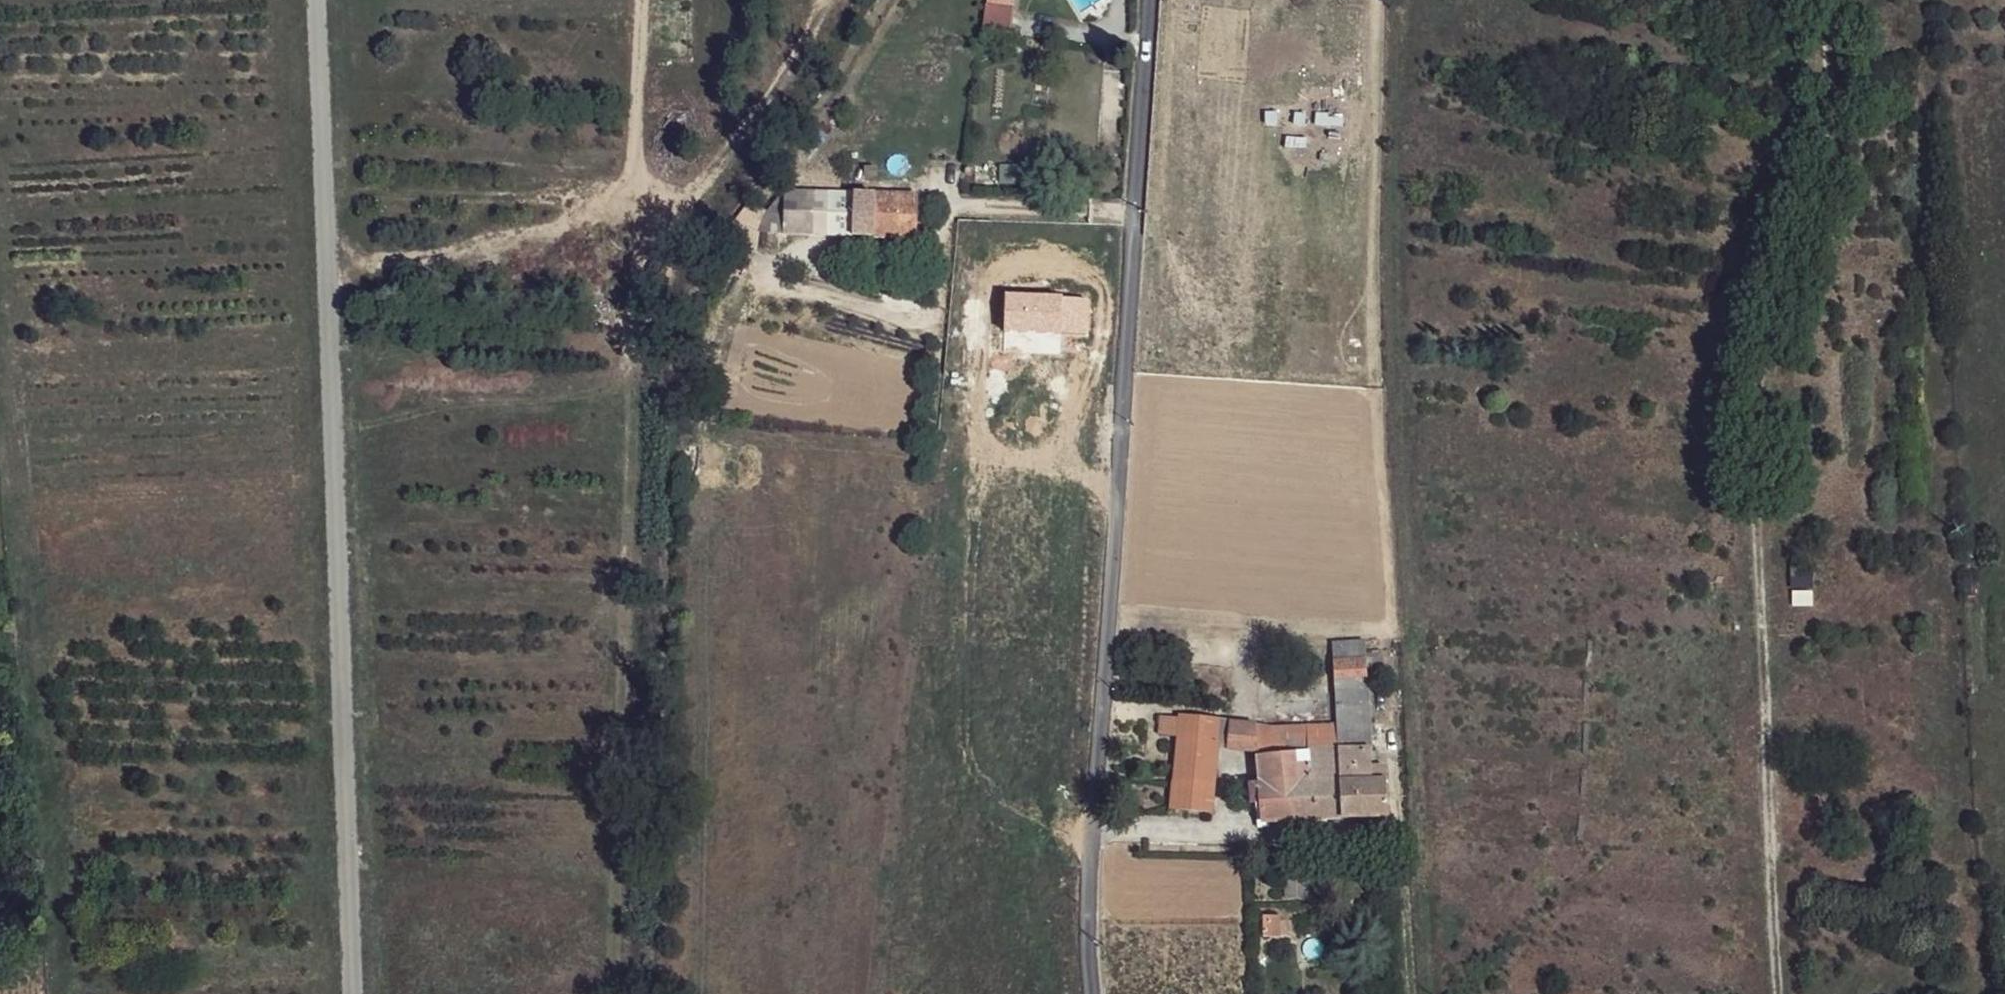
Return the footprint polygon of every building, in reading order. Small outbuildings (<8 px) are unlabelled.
[(1014,10),(987,6),(983,41),(1010,45),(1014,10)] [(914,238),(916,197),(783,191),(757,232),(914,238)] [(1371,767),(1364,641),(1332,643),(1337,726),(1338,774),(1371,767)] [(1380,658),(1366,659),(1367,675),(1381,674),(1380,658)] [(1179,716),(1160,714),(1158,735),(1176,738),(1179,716)] [(1232,721),(1179,716),(1176,738),(1219,741),(1218,743),(1229,744),(1231,724),(1232,721)] [(1231,724),(1229,744),(1258,747),(1271,748),(1272,727),(1231,724)] [(1258,757),(1260,783),(1310,778),(1306,726),(1272,727),(1271,748),(1258,747),(1258,754),(1258,757)] [(1306,726),(1310,778),(1338,774),(1337,726),(1306,726)] [(1176,738),(1170,809),(1211,813),(1218,749),(1218,743),(1219,741),(1176,738)] [(1258,747),(1229,744),(1228,750),(1228,751),(1258,754),(1258,747)] [(1338,774),(1341,818),(1389,818),(1384,765),(1338,774)] [(1254,783),(1256,803),(1261,803),(1263,823),(1291,821),(1341,818),(1338,774),(1288,782),(1260,784),(1254,783)] [(1316,868),(1307,868),(1309,890),(1315,890),(1316,868)] [(1307,877),(1284,879),(1284,898),(1308,899),(1307,877)] [(1281,916),(1263,916),(1263,937),(1281,937),(1281,916)]
